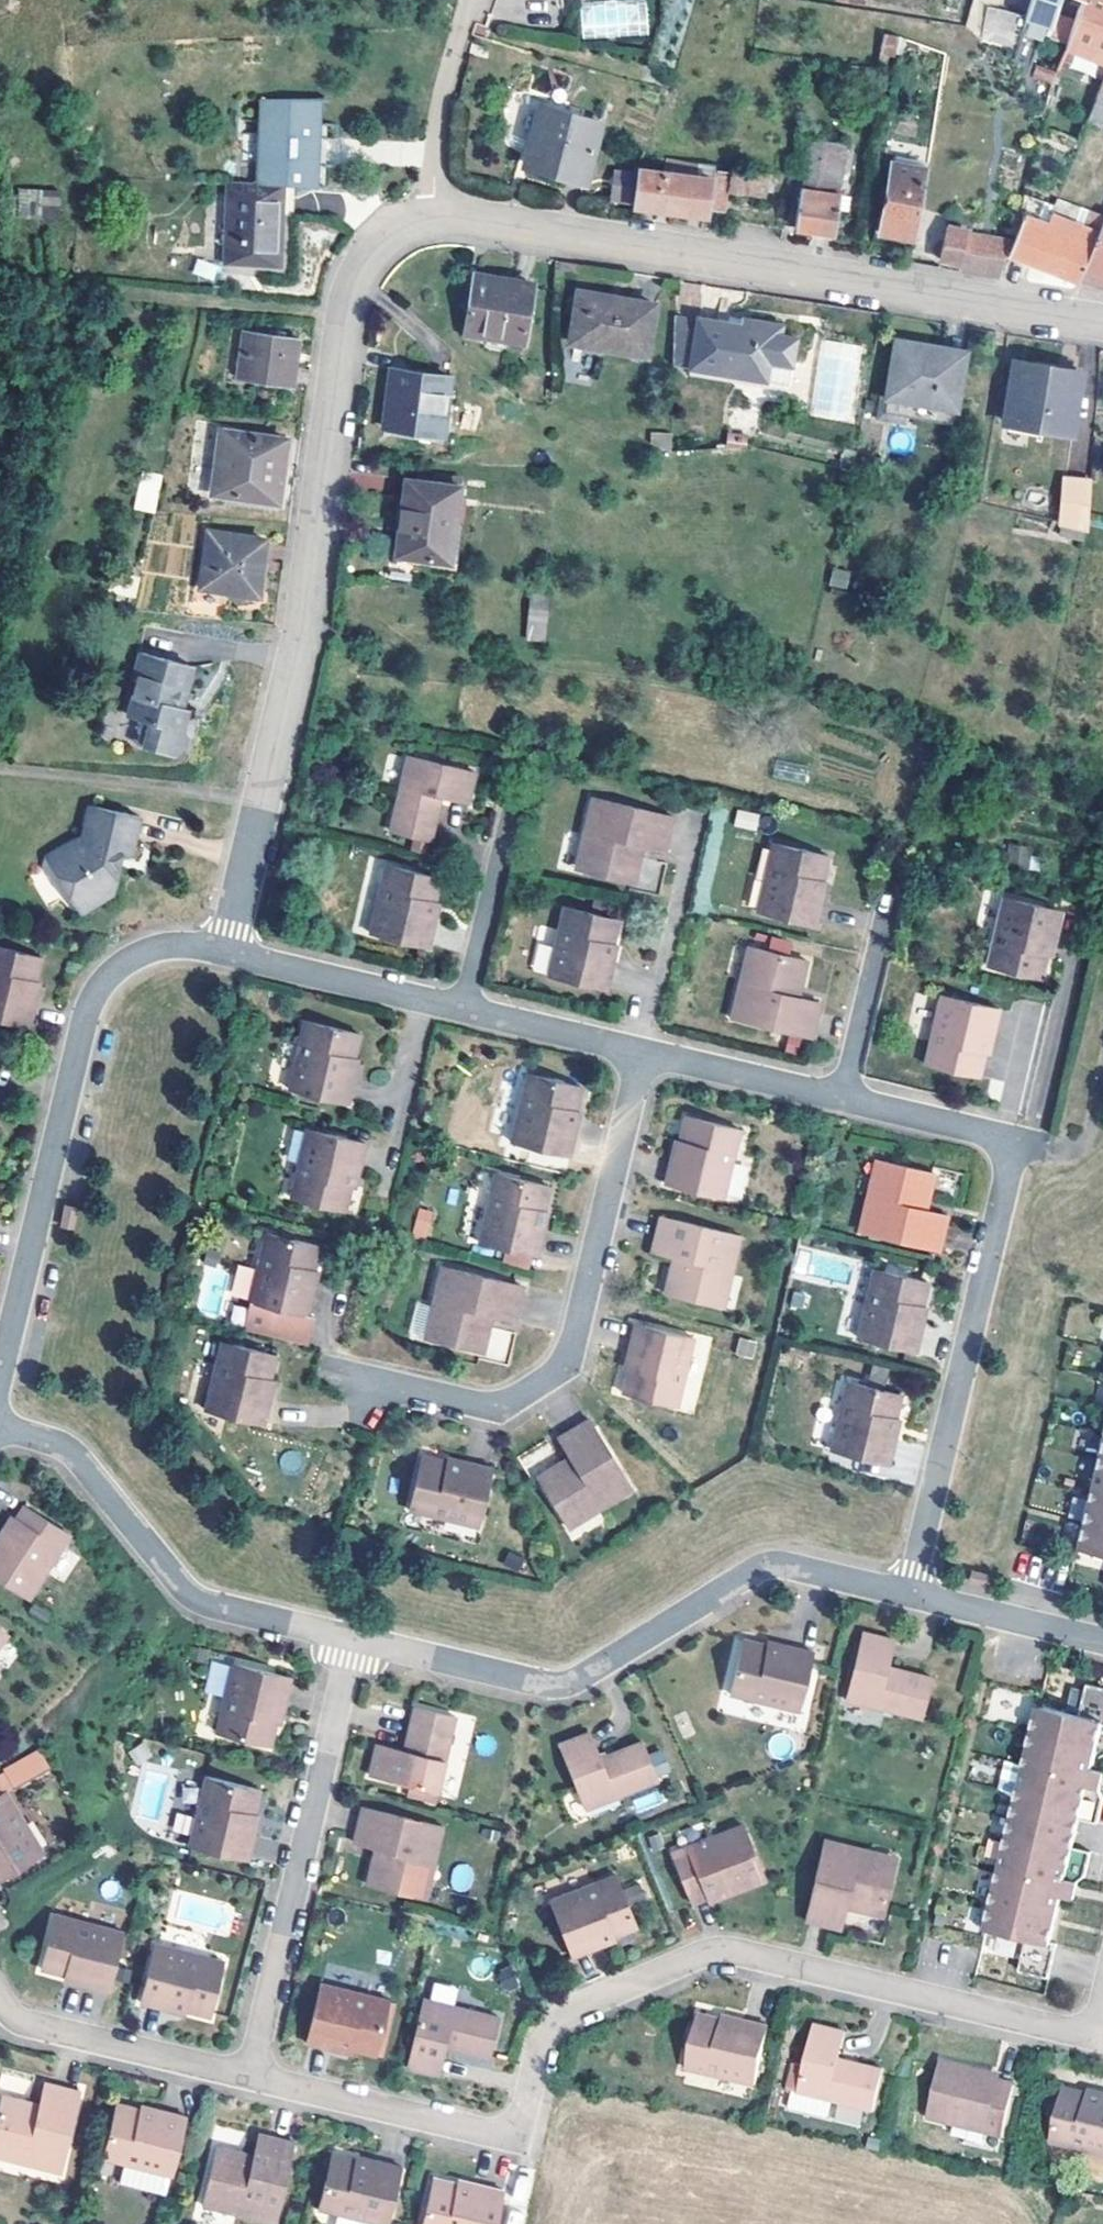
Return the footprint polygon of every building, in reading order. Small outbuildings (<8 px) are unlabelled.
[(647,35),(645,0),(627,0),(579,3),(581,38),(647,35)] [(927,9),(939,10),(940,0),(928,0),(927,9)] [(1027,17),(1052,25),(1060,0),(1032,0),(1027,17)] [(1071,3),(1081,6),(1070,37),(1064,34),(1062,41),(1068,44),(1067,46),(1102,61),(1102,0),(1072,0),(1071,3)] [(979,41),(1014,49),(1022,14),(987,5),(979,41)] [(880,55),(894,58),(899,37),(884,34),(880,55)] [(1089,124),(1102,129),(1102,91),(1101,90),(1100,92),(1102,93),(1089,124)] [(584,181),(600,125),(543,110),(527,165),(584,181)] [(263,112),(252,111),(247,196),(258,197),(263,112)] [(311,138),(312,112),(263,112),(258,197),(278,198),(306,200),(306,180),(292,178),(293,154),(313,155),(315,139),(311,138)] [(818,177),(824,141),(814,139),(805,189),(816,190),(818,177)] [(846,144),(824,141),(818,177),(838,180),(840,180),(842,167),(849,168),(851,157),(844,155),(846,144)] [(916,238),(926,171),(891,165),(879,232),(916,238)] [(765,195),(768,174),(734,169),(731,191),(765,195)] [(638,170),(630,207),(709,217),(709,207),(722,209),(726,181),(638,170)] [(816,190),(837,194),(838,180),(818,177),(816,190)] [(816,190),(805,189),(802,188),(796,228),(836,233),(840,210),(842,195),(837,194),(816,190)] [(247,196),(221,194),(214,273),(271,277),(278,198),(258,197),(247,196)] [(32,196),(12,195),(11,223),(29,224),(32,196)] [(1057,198),(1054,205),(1053,207),(1060,209),(1063,201),(1057,198)] [(1025,216),(1011,253),(1080,281),(1085,266),(1098,233),(1051,214),(1046,224),(1025,216)] [(1085,266),(1102,273),(1102,220),(1098,233),(1085,266)] [(980,240),(980,235),(948,228),(942,259),(966,265),(965,271),(981,274),(1002,278),(1011,246),(980,240)] [(1085,266),(1080,281),(1102,285),(1102,273),(1085,266)] [(523,341),(533,282),(475,272),(466,332),(523,341)] [(646,353),(656,301),(580,289),(571,341),(646,353)] [(753,325),(739,322),(700,315),(676,311),(674,363),(691,366),(767,379),(778,334),(771,332),(772,329),(770,329),(772,320),(754,317),(753,325)] [(739,322),(753,325),(754,317),(741,314),(739,322)] [(794,336),(778,334),(767,379),(786,382),(794,336)] [(290,344),(235,339),(230,386),(286,393),(290,344)] [(957,408),(965,353),(896,341),(889,398),(883,397),(879,421),(894,424),(895,415),(954,425),(957,408)] [(1071,433),(1080,373),(1015,362),(1005,422),(1071,433)] [(390,367),(381,425),(441,433),(448,377),(390,367)] [(651,448),(671,448),(671,432),(651,433),(651,448)] [(208,498),(270,506),(278,446),(214,438),(208,498)] [(133,509),(155,513),(162,476),(141,471),(133,509)] [(400,529),(405,530),(401,556),(447,563),(459,486),(404,478),(397,527),(400,529)] [(1091,528),(1094,481),(1068,478),(1063,522),(1091,528)] [(255,545),(202,539),(194,591),(249,598),(255,545)] [(846,589),(850,572),(832,568),(829,585),(846,589)] [(547,641),(548,596),(528,596),(527,641),(547,641)] [(135,754),(169,763),(176,760),(179,744),(175,743),(180,719),(175,718),(169,716),(174,696),(180,697),(185,677),(134,661),(127,687),(131,688),(121,722),(142,728),(135,754)] [(169,716),(175,718),(180,697),(174,696),(169,716)] [(466,806),(474,777),(405,761),(389,834),(430,844),(439,807),(441,800),(466,806)] [(670,818),(589,800),(581,837),(590,839),(583,873),(632,883),(639,852),(640,846),(662,851),(670,818)] [(29,864),(59,908),(80,895),(96,898),(105,856),(114,858),(122,820),(71,810),(64,841),(29,864)] [(756,831),(760,814),(736,810),(733,827),(756,831)] [(590,839),(581,837),(574,871),(583,873),(590,839)] [(1007,845),(1007,866),(1027,867),(1028,846),(1007,845)] [(776,848),(760,916),(820,930),(826,905),(821,904),(822,898),(826,884),(831,860),(776,848)] [(434,906),(439,882),(386,869),(370,938),(429,950),(435,925),(430,924),(433,912),(434,906)] [(831,884),(826,884),(822,898),(821,904),(826,905),(831,884)] [(96,898),(80,895),(59,908),(65,918),(96,898)] [(1054,941),(1059,915),(1000,902),(984,970),(1039,983),(1044,959),(1046,953),(1048,940),(1054,941)] [(439,907),(434,906),(433,912),(430,924),(435,925),(439,907)] [(617,920),(565,909),(548,977),(607,990),(613,962),(607,961),(609,951),(611,944),(617,920)] [(1054,941),(1048,940),(1046,953),(1044,959),(1050,960),(1054,941)] [(617,945),(611,944),(609,951),(607,961),(613,962),(617,945)] [(16,1024),(23,1001),(16,1000),(20,988),(22,980),(29,955),(0,947),(0,1020),(16,1024)] [(751,950),(743,984),(752,985),(760,952),(751,950)] [(804,994),(810,964),(760,952),(752,985),(743,984),(733,1023),(815,1043),(823,1006),(802,1001),(804,994)] [(16,1000),(23,1001),(29,982),(22,980),(20,988),(16,1000)] [(992,1039),(997,1013),(938,1000),(923,1068),(978,1081),(983,1058),(984,1052),(987,1038),(992,1039)] [(358,1059),(363,1034),(309,1022),(295,1092),(355,1105),(360,1078),(354,1077),(355,1071),(358,1059)] [(992,1039),(987,1038),(984,1052),(983,1058),(988,1059),(992,1039)] [(364,1061),(358,1059),(355,1071),(354,1077),(360,1078),(364,1061)] [(575,1107),(581,1083),(528,1071),(512,1141),(571,1154),(577,1127),(571,1125),(574,1113),(575,1107)] [(581,1108),(575,1107),(574,1113),(571,1125),(577,1127),(581,1108)] [(670,1187),(730,1202),(746,1133),(691,1120),(685,1144),(684,1150),(681,1162),(675,1161),(670,1187)] [(370,1143),(310,1131),(296,1198),(351,1211),(356,1184),(358,1174),(359,1167),(366,1169),(370,1143)] [(684,1150),(685,1144),(679,1143),(675,1161),(681,1162),(684,1150)] [(875,1163),(868,1195),(880,1198),(887,1166),(875,1163)] [(868,1195),(859,1235),(941,1253),(949,1217),(926,1212),(929,1201),(935,1176),(887,1166),(880,1198),(868,1195)] [(358,1174),(356,1184),(362,1186),(366,1169),(359,1167),(358,1174)] [(546,1207),(551,1184),(496,1173),(481,1239),(508,1245),(536,1251),(540,1252),(546,1226),(541,1225),(545,1212),(546,1207)] [(411,1234),(428,1238),(435,1211),(418,1207),(411,1234)] [(550,1207),(546,1207),(545,1212),(541,1225),(546,1226),(550,1207)] [(71,1232),(75,1213),(65,1211),(60,1231),(71,1232)] [(668,1298),(720,1310),(727,1276),(737,1279),(746,1240),(665,1221),(656,1256),(677,1261),(676,1267),(668,1298)] [(272,1234),(257,1302),(259,1302),(252,1328),(314,1347),(322,1318),(316,1317),(323,1286),(316,1285),(317,1280),(325,1246),(272,1234)] [(536,1251),(508,1245),(503,1268),(531,1274),(536,1251)] [(515,1321),(522,1285),(442,1268),(433,1307),(443,1309),(436,1341),(485,1353),(492,1322),(494,1316),(515,1321)] [(918,1353),(924,1327),(919,1326),(922,1313),(923,1307),(929,1282),(876,1270),(860,1339),(918,1353)] [(730,1311),(737,1279),(727,1276),(720,1310),(730,1311)] [(443,1309),(433,1307),(427,1340),(436,1341),(443,1309)] [(929,1308),(923,1307),(922,1313),(919,1326),(924,1327),(929,1308)] [(682,1407),(698,1340),(639,1326),(632,1352),(638,1353),(635,1366),(633,1371),(628,1396),(682,1407)] [(206,1409),(263,1422),(268,1388),(263,1387),(266,1376),(267,1370),(272,1347),(220,1334),(206,1409)] [(628,1370),(633,1371),(635,1366),(638,1353),(632,1352),(628,1370)] [(272,1370),(267,1370),(266,1376),(263,1387),(268,1388),(272,1370)] [(903,1395),(848,1382),(833,1451),(891,1466),(897,1438),(893,1438),(896,1427),(897,1421),(903,1395)] [(639,1492),(595,1422),(564,1440),(575,1458),(568,1462),(544,1478),(570,1522),(600,1505),(605,1512),(639,1492)] [(1072,1549),(1102,1556),(1102,1423),(1072,1549)] [(429,1454),(416,1508),(486,1523),(498,1464),(472,1458),(471,1464),(459,1461),(454,1460),(429,1454)] [(455,1454),(454,1460),(459,1461),(471,1464),(472,1458),(455,1454)] [(1,1538),(0,1538),(0,1579),(26,1595),(70,1533),(22,1505),(4,1534),(1,1538)] [(575,1530),(605,1512),(600,1505),(570,1522),(575,1530)] [(970,1578),(978,1580),(980,1569),(973,1567),(970,1578)] [(992,1572),(980,1569),(978,1580),(990,1583),(992,1572)] [(889,1666),(896,1640),(863,1632),(845,1700),(922,1719),(932,1678),(896,1668),(889,1666)] [(786,1643),(769,1639),(768,1645),(774,1646),(785,1649),(786,1643)] [(768,1645),(744,1640),(731,1692),(800,1709),(813,1650),(786,1643),(785,1649),(774,1646),(768,1645)] [(283,1700),(288,1673),(227,1660),(212,1729),(268,1741),(276,1699),(283,1700)] [(1084,1684),(1078,1715),(1036,1705),(982,1926),(1026,1937),(1019,1968),(1047,1975),(1055,1940),(1050,1938),(1061,1893),(1072,1895),(1075,1879),(1083,1877),(1090,1847),(1072,1843),(1078,1815),(1096,1819),(1102,1791),(1098,1784),(1101,1770),(1090,1768),(1100,1724),(1102,1724),(1102,1688),(1084,1684)] [(441,1793),(457,1719),(417,1710),(406,1753),(379,1746),(371,1777),(441,1793)] [(587,1739),(558,1751),(584,1816),(656,1786),(655,1782),(667,1777),(658,1756),(645,1762),(639,1748),(607,1760),(597,1764),(587,1739)] [(38,1748),(3,1770),(15,1788),(49,1766),(38,1748)] [(255,1789),(200,1777),(186,1844),(247,1857),(254,1830),(248,1829),(255,1789)] [(0,1793),(0,1878),(44,1847),(5,1790),(0,1793)] [(436,1868),(445,1827),(363,1808),(355,1843),(378,1847),(368,1887),(418,1898),(425,1866),(436,1868)] [(769,1884),(746,1827),(678,1854),(696,1904),(712,1899),(737,1889),(740,1895),(769,1884)] [(864,1846),(824,1837),(805,1920),(841,1927),(846,1906),(883,1914),(894,1862),(862,1856),(864,1846)] [(896,1854),(864,1846),(862,1856),(894,1862),(896,1854)] [(471,1890),(471,1865),(452,1865),(452,1890),(471,1890)] [(429,1901),(436,1868),(425,1866),(418,1898),(429,1901)] [(617,1876),(550,1903),(573,1961),(598,1950),(596,1945),(638,1928),(617,1876)] [(715,1905),(740,1895),(737,1889),(712,1899),(715,1905)] [(120,1929),(52,1913),(41,1968),(81,1976),(79,1983),(106,1988),(120,1929)] [(222,1957),(155,1943),(142,2002),(172,2008),(172,2003),(209,2011),(222,1957)] [(359,1991),(322,1982),(311,2028),(380,2042),(391,1997),(359,1991)] [(450,2009),(500,2020),(502,2015),(425,1997),(423,2004),(450,2009)] [(450,2009),(423,2004),(412,2049),(444,2056),(447,2045),(492,2056),(500,2020),(450,2009)] [(725,2017),(702,2011),(690,2061),(760,2076),(772,2023),(745,2017),(744,2022),(725,2017)] [(726,2013),(725,2017),(744,2022),(745,2017),(726,2013)] [(848,2029),(817,2022),(802,2085),(878,2101),(885,2067),(841,2057),(848,2029)] [(380,2042),(311,2028),(308,2041),(335,2048),(336,2042),(354,2046),(377,2052),(380,2042)] [(352,2051),(354,2046),(336,2042),(335,2048),(352,2051)] [(444,2056),(412,2049),(408,2065),(440,2073),(444,2056)] [(975,2064),(944,2057),(932,2113),(1006,2128),(1017,2080),(1001,2077),(974,2070),(975,2064)] [(760,2076),(690,2061),(689,2066),(759,2081),(760,2076)] [(975,2064),(974,2070),(1001,2077),(1003,2071),(975,2064)] [(0,2107),(0,2141),(26,2146),(24,2155),(64,2161),(79,2085),(44,2078),(41,2094),(4,2088),(0,2107)] [(878,2101),(802,2085),(801,2091),(876,2108),(878,2101)] [(1088,2091),(1063,2085),(1051,2138),(1102,2149),(1102,2094),(1088,2091)] [(1088,2091),(1102,2094),(1102,2088),(1089,2085),(1088,2091)] [(104,2150),(171,2164),(182,2104),(160,2101),(159,2107),(117,2099),(104,2150)] [(835,2121),(859,2125),(862,2110),(838,2105),(835,2121)] [(1006,2128),(932,2113),(931,2117),(1005,2133),(1006,2128)] [(281,2219),(299,2141),(262,2132),(258,2152),(222,2144),(210,2194),(242,2201),(240,2210),(281,2219)] [(0,2141),(0,2150),(24,2155),(26,2146),(0,2141)] [(390,2222),(404,2163),(377,2157),(376,2163),(358,2158),(334,2152),(321,2206),(390,2222)] [(377,2157),(360,2152),(358,2158),(376,2163),(377,2157)] [(436,2176),(425,2223),(498,2223),(507,2187),(478,2181),(478,2186),(461,2181),(436,2176)] [(462,2177),(461,2181),(478,2186),(478,2181),(462,2177)] [(242,2201),(210,2194),(208,2204),(240,2210),(242,2201)]
